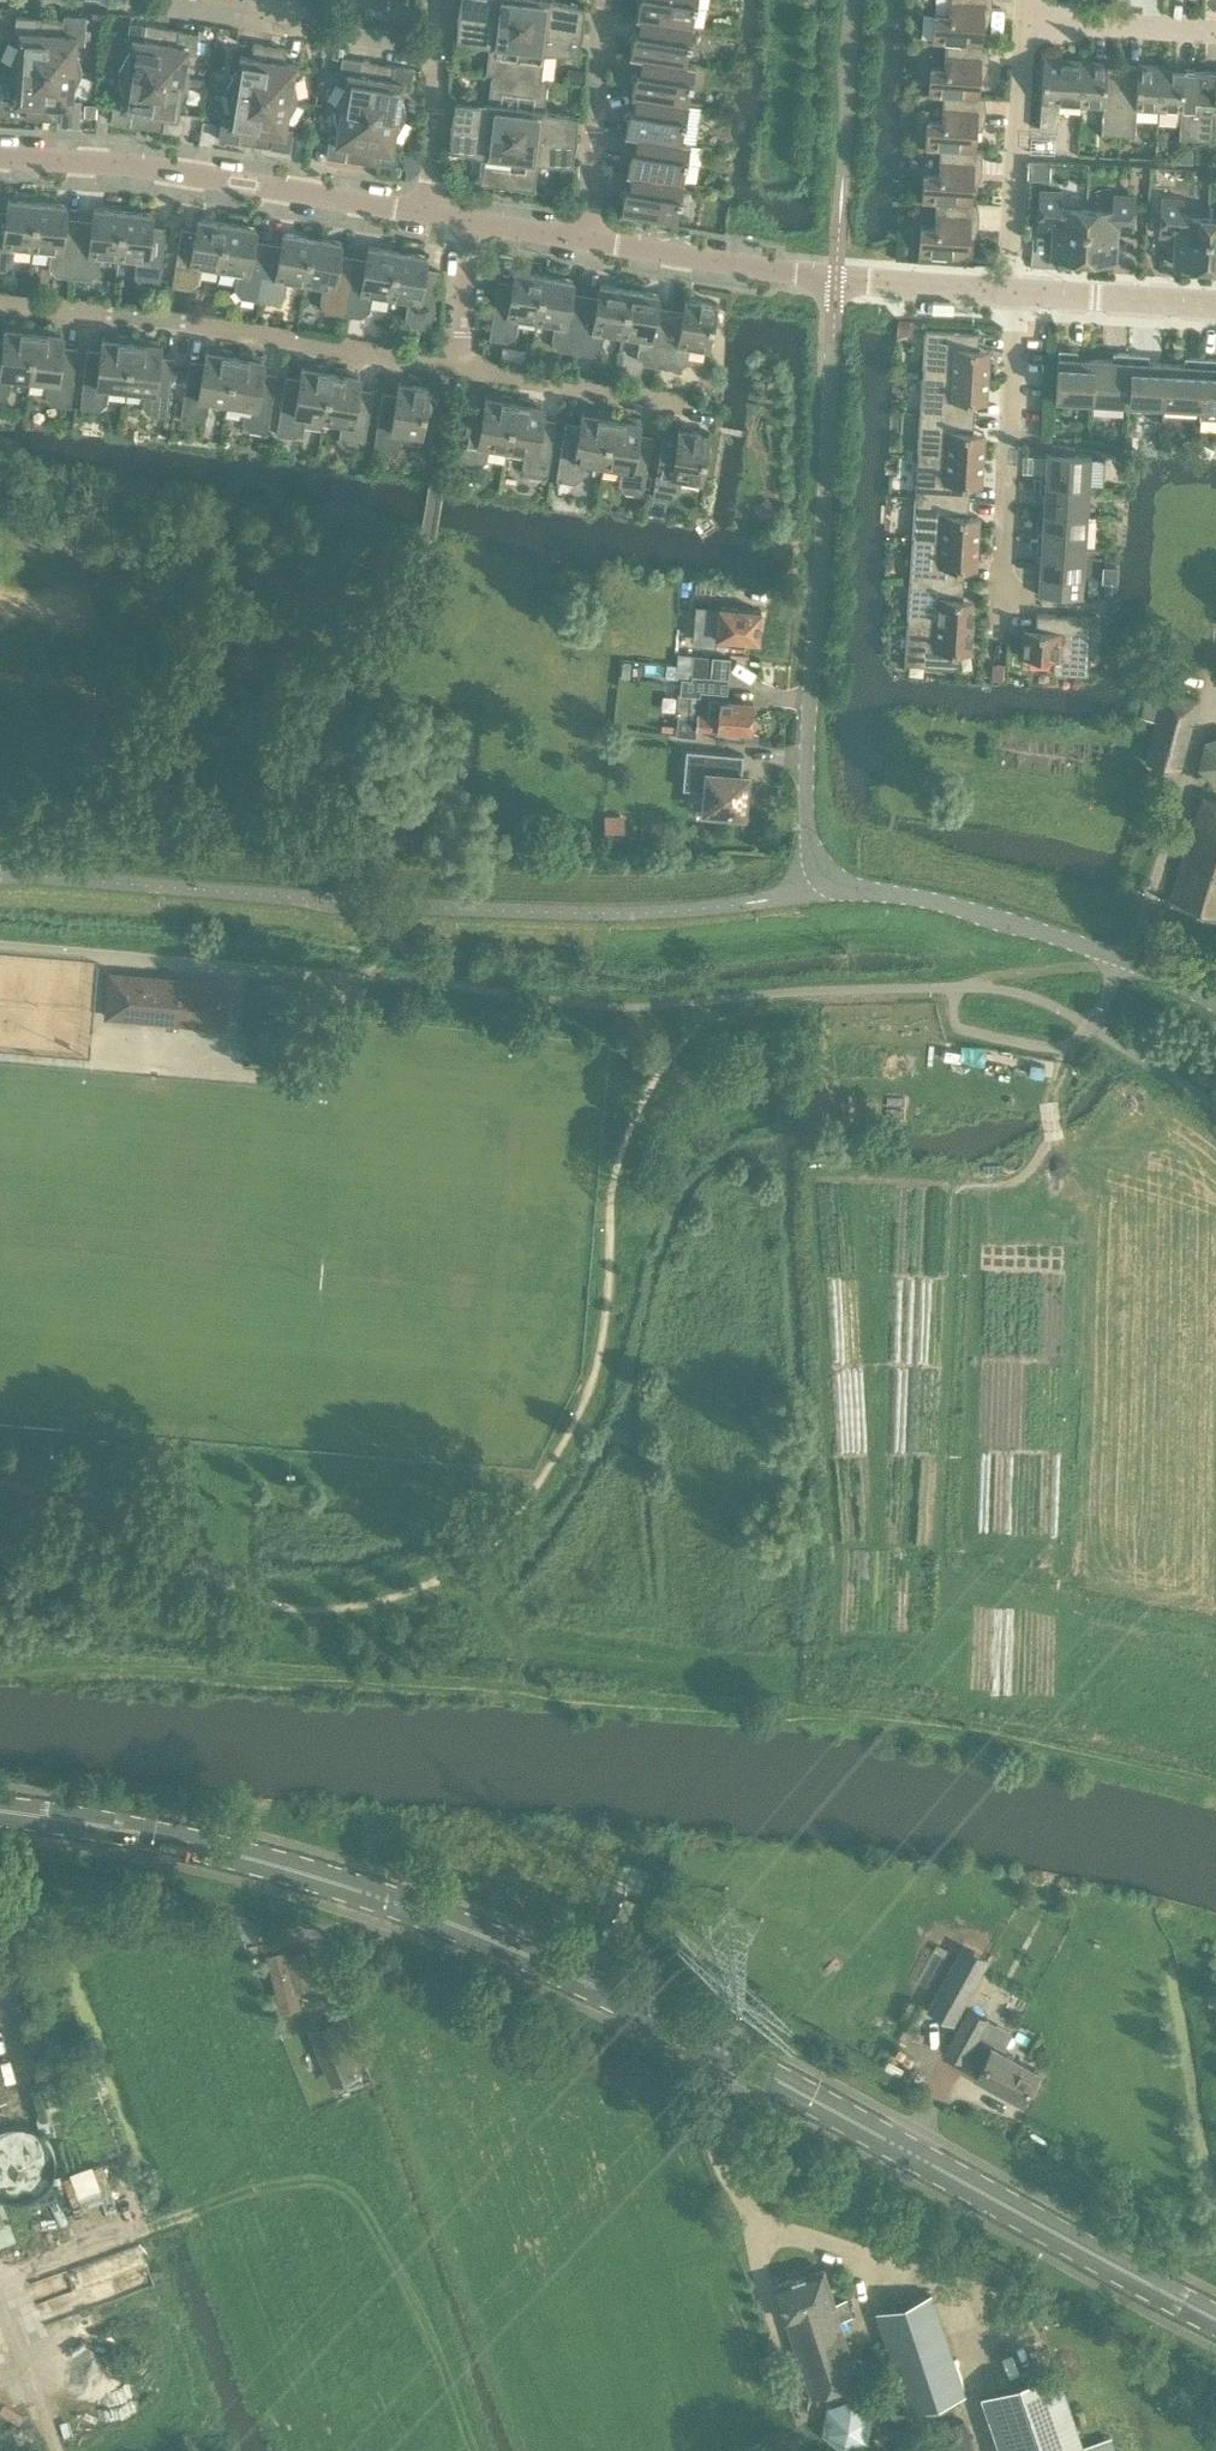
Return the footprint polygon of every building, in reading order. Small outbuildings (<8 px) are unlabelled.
[(458,14),(520,22),(523,0),(460,0),(458,11),(458,14)] [(520,22),(583,29),(584,26),(583,26),(584,8),(585,5),(578,4),(558,0),(523,0),(520,22)] [(641,18),(641,17),(693,26),(693,25),(692,25),(695,6),(696,7),(697,0),(639,0),(636,18),(641,18)] [(947,42),(947,41),(981,44),(981,43),(984,7),(989,7),(990,0),(949,0),(948,14),(934,13),(932,41),(947,42)] [(490,45),(486,73),(514,76),(520,22),(458,14),(457,17),(458,17),(457,36),(456,38),(463,39),(490,45)] [(49,24),(46,69),(82,72),(82,70),(76,49),(76,43),(84,43),(85,17),(65,15),(64,20),(57,20),(56,24),(49,24)] [(630,56),(642,58),(642,57),(695,65),(686,63),(689,45),(690,45),(693,26),(641,17),(641,18),(639,30),(634,30),(630,56)] [(10,65),(10,67),(46,69),(49,24),(41,24),(41,19),(32,18),(32,19),(17,18),(16,32),(20,32),(19,46),(10,65)] [(514,76),(520,77),(548,81),(548,80),(541,79),(545,51),(572,52),(572,53),(579,53),(579,50),(582,32),(583,32),(583,29),(520,22),(514,76)] [(119,70),(119,72),(155,78),(162,33),(154,32),(155,27),(130,23),(127,42),(131,42),(130,52),(119,70)] [(162,33),(155,78),(190,84),(190,82),(186,61),(187,54),(195,55),(198,34),(170,29),(169,34),(162,33)] [(929,95),(943,96),(943,95),(978,97),(978,96),(980,60),(986,60),(987,43),(981,43),(981,44),(947,41),(947,42),(945,68),(931,67),(929,95)] [(227,88),(227,90),(262,95),(269,50),(262,49),(263,44),(254,43),(251,57),(240,55),(237,69),(227,88)] [(269,50),(262,95),(298,101),(298,99),(294,78),(296,64),(284,63),(287,48),(278,47),(277,52),(269,50)] [(335,105),(334,107),(370,113),(377,68),(369,67),(370,62),(342,57),(339,76),(346,77),(345,87),(335,105)] [(632,96),(636,96),(636,95),(688,104),(689,103),(687,103),(690,84),(692,85),(695,65),(642,57),(642,58),(640,70),(636,69),(632,96)] [(1059,103),(1081,105),(1084,60),(1044,58),(1040,130),(1057,131),(1059,103)] [(1102,133),(1118,134),(1122,65),(1107,64),(1107,61),(1084,60),(1081,105),(1103,106),(1102,133)] [(1136,108),(1159,110),(1161,65),(1138,63),(1137,66),(1122,65),(1118,134),(1135,135),(1136,108)] [(377,68),(370,113),(405,119),(406,117),(401,96),(403,89),(410,90),(414,69),(385,64),(385,69),(377,68)] [(1179,138),(1196,139),(1200,70),(1185,69),(1185,66),(1161,65),(1159,110),(1181,111),(1179,138)] [(10,67),(10,69),(16,90),(15,104),(27,104),(26,119),(35,119),(35,115),(43,115),(46,69),(10,67)] [(1196,139),(1213,140),(1214,113),(1215,113),(1215,68),(1215,71),(1200,70),(1196,139)] [(46,69),(43,115),(51,115),(50,120),(58,121),(58,126),(79,127),(80,104),(72,103),(73,93),(82,74),(82,72),(46,69)] [(114,100),(111,122),(139,126),(140,122),(147,123),(155,78),(119,72),(119,74),(123,95),(122,102),(114,100)] [(451,121),(451,124),(514,132),(520,77),(514,76),(486,73),(486,74),(493,75),(489,102),(462,102),(462,101),(455,101),(455,103),(452,121),(451,121)] [(520,77),(514,132),(577,140),(577,137),(576,137),(577,118),(578,116),(571,114),(571,115),(544,109),(548,81),(520,77)] [(155,78),(147,123),(155,124),(154,129),(182,133),(185,113),(178,112),(179,104),(190,86),(190,84),(155,78)] [(222,118),(218,139),(237,142),(246,144),(247,139),(255,140),(262,95),(227,90),(226,92),(230,112),(229,119),(222,118)] [(262,95),(255,140),(262,142),(262,146),(289,151),(293,130),(286,128),(287,122),(297,103),(298,101),(262,95)] [(625,134),(637,136),(637,135),(690,144),(690,143),(681,141),(684,123),(685,123),(688,104),(636,95),(636,96),(634,109),(630,108),(625,134)] [(925,148),(940,149),(940,148),(975,150),(975,149),(977,113),(983,114),(984,97),(978,96),(978,97),(943,95),(943,96),(942,121),(927,120),(925,148)] [(329,135),(326,157),(354,161),(355,157),(362,158),(370,113),(334,107),(334,109),(338,130),(337,137),(329,135)] [(370,113),(362,158),(370,159),(369,164),(393,168),(395,153),(392,153),(394,139),(405,121),(405,119),(370,113)] [(479,184),(507,188),(514,132),(451,124),(450,128),(451,128),(450,146),(449,149),(456,150),(456,149),(483,155),(479,184)] [(514,132),(507,188),(534,191),(538,162),(565,163),(572,163),(572,161),(576,143),(577,140),(514,132)] [(627,174),(631,174),(684,182),(684,181),(682,181),(685,163),(687,163),(690,144),(637,135),(637,136),(635,148),(631,148),(627,174)] [(922,201),(936,202),(937,201),(971,203),(971,202),(973,166),(979,167),(980,150),(975,149),(975,150),(940,148),(940,149),(938,174),(924,173),(922,201)] [(631,174),(629,187),(625,186),(620,212),(676,221),(679,201),(680,201),(684,182),(631,174)] [(1070,263),(1083,264),(1086,208),(1059,207),(1060,192),(1040,191),(1038,227),(1054,228),(1052,258),(1054,258),(1054,256),(1065,257),(1070,263)] [(1086,208),(1083,264),(1096,264),(1102,259),(1113,260),(1113,262),(1114,262),(1116,232),(1132,233),(1134,197),(1114,195),(1113,210),(1086,208)] [(1192,270),(1205,271),(1208,216),(1181,214),(1182,199),(1162,198),(1160,234),(1176,236),(1174,265),(1176,265),(1176,263),(1187,264),(1192,270)] [(32,250),(37,202),(8,199),(7,211),(0,211),(0,270),(4,271),(13,264),(14,248),(32,250)] [(937,201),(936,202),(935,227),(920,226),(919,254),(968,257),(970,220),(976,220),(977,203),(971,202),(971,203),(937,201)] [(56,276),(73,278),(79,219),(66,217),(67,205),(37,202),(32,250),(50,252),(49,267),(56,276)] [(100,257),(118,259),(123,211),(94,208),(93,220),(79,219),(73,278),(91,279),(99,272),(100,257)] [(123,211),(118,259),(137,261),(135,276),(142,284),(160,286),(166,228),(152,226),(153,214),(123,211)] [(1205,271),(1215,272),(1215,216),(1208,216),(1205,271)] [(201,268),(219,271),(227,223),(198,219),(196,230),(182,228),(172,287),(190,290),(199,283),(201,268)] [(241,298),(258,301),(268,242),(254,240),(256,228),(227,223),(219,271),(237,274),(235,289),(241,298)] [(287,282),(304,285),(312,237),(283,233),(281,244),(268,242),(258,301),(275,304),(284,297),(287,282)] [(326,312),(343,315),(353,256),(340,254),(342,242),(312,237),(304,285),(322,288),(320,303),(326,312)] [(372,296),(390,299),(398,251),(368,247),(367,259),(353,256),(343,315),(361,317),(370,311),(372,296)] [(398,251),(390,299),(408,302),(405,317),(411,326),(430,329),(439,270),(425,268),(427,256),(398,251)] [(518,320),(536,323),(544,275),(514,271),(513,282),(498,280),(488,339),(507,342),(515,335),(518,320)] [(557,350),(575,353),(584,294),(571,292),(573,280),(544,275),(536,323),(554,326),(551,341),(557,350)] [(603,334),(621,337),(629,289),(600,285),(598,297),(584,294),(575,353),(592,356),(601,349),(603,334)] [(643,364),(660,367),(670,308),(656,306),(658,294),(629,289),(621,337),(639,340),(637,355),(643,364)] [(670,308),(660,367),(677,369),(686,363),(689,348),(708,351),(712,324),(713,320),(717,321),(719,311),(714,310),(715,304),(685,299),(683,311),(670,308)] [(29,379),(34,331),(31,331),(32,326),(21,325),(20,330),(5,328),(4,340),(0,340),(0,399),(1,399),(10,392),(11,377),(29,379)] [(34,331),(29,379),(47,381),(46,396),(53,404),(71,406),(77,347),(63,346),(64,334),(49,333),(49,328),(38,327),(38,331),(34,331)] [(925,329),(923,372),(987,375),(989,349),(978,348),(979,332),(925,329)] [(109,387),(127,389),(132,341),(128,341),(129,337),(118,335),(117,340),(102,338),(101,350),(87,349),(80,407),(99,409),(107,402),(109,387)] [(132,341),(127,389),(145,391),(143,406),(150,415),(168,416),(174,358),(160,356),(161,344),(146,343),(146,338),(135,337),(135,342),(132,341)] [(210,400),(227,403),(235,355),(232,355),(233,350),(222,349),(221,353),(206,350),(204,362),(190,360),(180,418),(198,421),(207,415),(210,400)] [(1055,400),(1092,402),(1094,359),(1076,358),(1077,350),(1058,349),(1055,400)] [(235,355),(227,403),(245,406),(243,421),(249,430),(267,432),(277,374),(262,372),(264,360),(249,358),(250,353),(239,352),(238,356),(235,355)] [(1092,402),(1128,404),(1131,353),(1113,352),(1112,360),(1094,359),(1092,402)] [(1128,404),(1164,406),(1166,363),(1148,362),(1149,354),(1131,353),(1128,404)] [(1164,406),(1200,409),(1203,358),(1185,357),(1184,364),(1166,363),(1164,406)] [(1203,358),(1200,409),(1199,418),(1215,419),(1215,359),(1203,358)] [(306,416),(324,418),(332,371),(328,371),(329,366),(318,365),(318,369),(302,366),(300,378),(286,376),(277,434),(295,437),(303,431),(306,416)] [(332,371),(324,418),(342,421),(339,437),(346,445),(364,448),(373,390),(359,388),(361,376),(346,373),(346,369),(336,367),(335,372),(332,371)] [(923,372),(920,413),(974,417),(975,401),(986,402),(987,375),(923,372)] [(421,434),(424,413),(425,413),(426,408),(429,409),(431,399),(427,398),(429,387),(398,382),(397,394),(382,392),(373,450),(391,453),(400,448),(402,431),(421,434)] [(489,446),(507,448),(514,401),(511,401),(512,396),(501,395),(500,399),(471,394),(459,464),(478,467),(486,461),(489,446)] [(514,401),(507,448),(525,451),(522,467),(528,475),(546,478),(556,420),(542,418),(544,406),(528,403),(529,399),(518,397),(518,402),(514,401)] [(585,461),(603,464),(611,417),(608,416),(608,412),(598,410),(597,415),(582,412),(580,424),(565,422),(556,480),(574,483),(583,477),(585,461)] [(611,417),(603,464),(621,467),(619,482),(614,481),(643,494),(652,436),(638,434),(640,422),(625,419),(626,415),(615,413),(614,417),(611,417)] [(920,413),(918,455),(982,459),(984,432),(973,432),(974,417),(920,413)] [(701,480),(704,459),(705,459),(705,454),(709,455),(711,445),(707,444),(708,433),(678,428),(677,433),(663,431),(652,496),(671,499),(679,492),(682,477),(701,480)] [(1034,478),(1034,483),(1088,486),(1090,455),(1073,454),(1074,447),(1052,446),(1052,453),(1047,453),(1046,474),(1041,474),(1041,479),(1034,478)] [(918,455),(915,497),(969,500),(970,485),(980,485),(982,459),(918,455)] [(1045,493),(1043,514),(1087,516),(1088,486),(1034,483),(1033,487),(1040,488),(1040,493),(1045,493)] [(915,497),(912,538),(977,542),(979,516),(968,515),(969,500),(915,497)] [(1030,539),(1030,543),(1085,546),(1087,516),(1043,514),(1042,534),(1037,534),(1037,539),(1030,539)] [(912,538),(910,580),(964,583),(964,568),(975,569),(977,542),(912,538)] [(1085,546),(1030,543),(1030,548),(1037,548),(1036,553),(1041,554),(1040,575),(1083,577),(1085,546)] [(910,580),(907,622),(972,625),(973,599),(963,598),(964,583),(910,580)] [(760,610),(718,607),(716,636),(729,638),(728,645),(744,646),(745,639),(758,640),(760,610)] [(1035,630),(1024,629),(1023,656),(1054,658),(1053,673),(1086,675),(1090,617),(1036,614),(1035,630)] [(972,625),(907,622),(905,664),(958,668),(959,652),(970,652),(972,625)] [(693,655),(691,675),(706,676),(707,676),(708,656),(693,655)] [(679,694),(699,695),(699,690),(726,693),(730,658),(712,656),(710,676),(707,676),(706,676),(691,675),(691,679),(681,678),(679,694)] [(1161,702),(1140,696),(1135,716),(1156,719),(1145,761),(1178,769),(1197,698),(1164,690),(1161,702)] [(676,735),(695,737),(696,728),(715,730),(749,733),(752,703),(718,700),(709,699),(706,719),(678,715),(676,735)] [(724,812),(742,813),(745,775),(732,774),(733,755),(693,752),(688,809),(707,810),(706,814),(709,818),(720,819),(724,816),(724,812)] [(1215,916),(1215,798),(1203,794),(1169,901),(1215,916)] [(110,974),(106,1017),(223,1027),(227,984),(110,974)] [(624,1875),(607,1917),(627,1925),(644,1883),(624,1875)] [(249,1924),(235,1919),(241,1936),(257,1940),(260,1927),(249,1924)] [(961,1944),(926,2009),(953,2024),(988,1959),(961,1944)] [(315,1986),(306,1950),(289,1955),(288,1948),(266,1954),(280,2012),(300,2007),(296,1991),(315,1986)] [(1020,2098),(1027,2086),(1033,2087),(1038,2078),(1034,2074),(1036,2069),(983,2040),(985,2036),(979,2033),(987,2019),(968,2008),(952,2038),(970,2048),(964,2058),(980,2066),(976,2073),(1020,2098)] [(359,2073),(350,2050),(337,2019),(308,2031),(330,2085),(359,2073)] [(36,2148),(36,2143),(34,2137),(31,2132),(28,2127),(20,2121),(15,2119),(7,2117),(3,2117),(0,2118),(0,2180),(3,2180),(10,2180),(17,2178),(22,2175),(27,2171),(31,2166),(34,2160),(36,2154),(36,2148)] [(0,2202),(0,2246),(17,2239),(2,2201),(0,2202)] [(834,2303),(822,2268),(773,2284),(785,2320),(785,2319),(811,2397),(859,2381),(839,2320),(854,2315),(848,2298),(834,2303)] [(931,2293),(876,2311),(906,2400),(910,2411),(964,2393),(931,2293)] [(981,2395),(1000,2450),(1084,2450),(1057,2369),(981,2395)] [(896,2384),(883,2389),(893,2417),(898,2415),(902,2424),(913,2420),(910,2411),(906,2412),(896,2384)] [(841,2450),(842,2450),(866,2443),(872,2416),(852,2399),(825,2407),(820,2434),(841,2450)]
